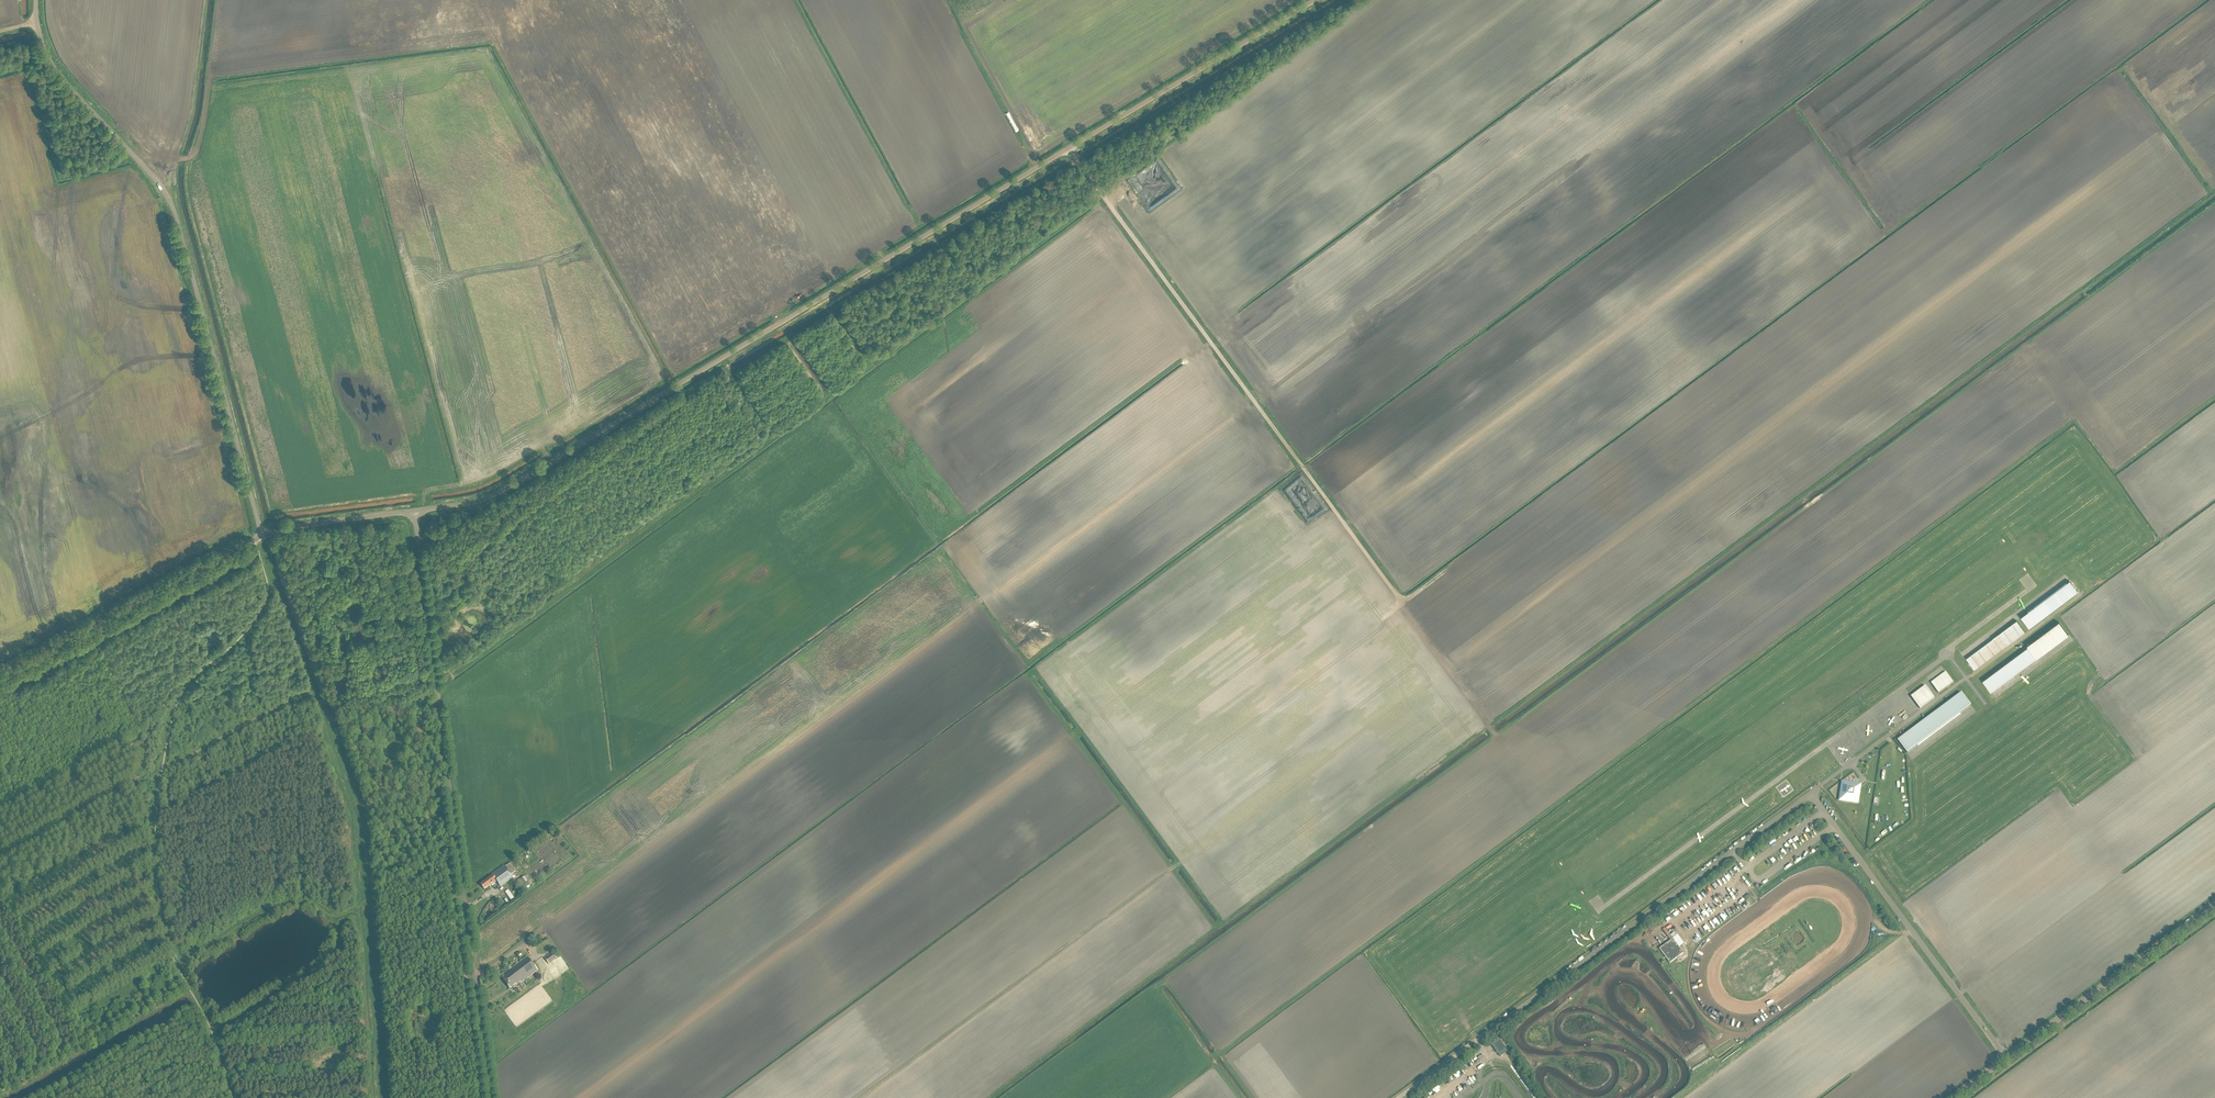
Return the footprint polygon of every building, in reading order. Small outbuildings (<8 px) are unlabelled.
[(2029,628),(2071,596),(2078,591),(2070,581),(2022,617),(2029,628)] [(2017,620),(1967,658),(1975,669),(2026,632),(2017,620)] [(2028,647),(1983,681),(1991,691),(2036,657),(2037,658),(2069,634),(2059,622),(2027,645),(2028,647)] [(1932,684),(1939,694),(1954,683),(1946,673),(1932,684)] [(1911,698),(1920,710),(1935,699),(1926,687),(1911,698)] [(1897,742),(1907,754),(1971,706),(1962,694),(1897,742)] [(1860,787),(1861,786),(1842,783),(1839,801),(1858,804),(1860,787)] [(540,876),(561,861),(556,854),(535,869),(540,876)] [(511,875),(516,872),(511,865),(510,864),(505,867),(504,866),(491,875),(493,877),(481,885),(484,890),(489,887),(490,887),(496,883),(500,888),(513,878),(511,875)] [(1749,898),(1739,904),(1743,910),(1753,904),(1749,898)] [(1683,954),(1673,940),(1659,950),(1670,964),(1683,954)] [(553,954),(545,959),(549,965),(557,960),(553,954)] [(504,977),(502,979),(509,989),(515,985),(516,986),(520,983),(520,984),(538,971),(527,957),(503,975),(504,977)] [(1507,1052),(1498,1040),(1491,1045),(1500,1057),(1504,1055),(1507,1052)]
